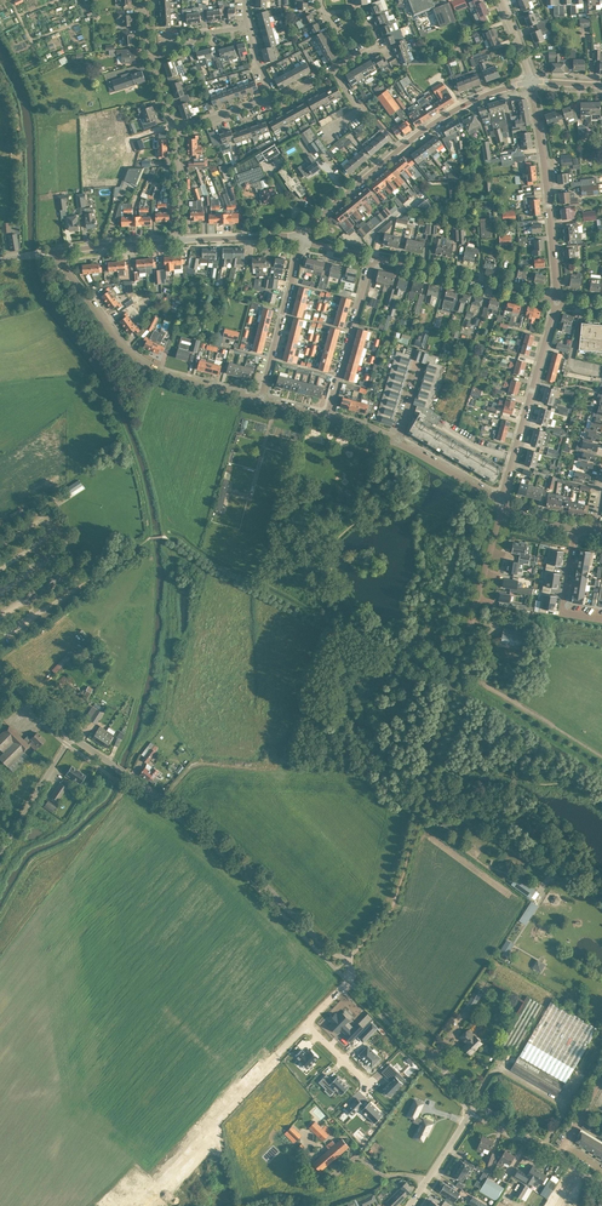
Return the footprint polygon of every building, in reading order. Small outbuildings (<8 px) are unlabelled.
[(305,0),(296,0),(296,6),(299,6),(299,10),(308,10),(308,3),(305,3),(305,0)] [(371,3),(372,6),(370,7),(372,15),(375,14),(381,12),(383,11),(380,0),(379,0),(378,0),(371,3)] [(433,8),(441,5),(438,0),(434,1),(434,0),(407,0),(413,16),(431,9),(433,8)] [(467,3),(469,8),(470,7),(475,5),(478,12),(473,14),(472,14),(473,18),(476,23),(486,19),(484,14),(488,13),(487,12),(486,9),(483,2),(480,3),(479,0),(475,0),(467,3)] [(518,0),(522,10),(530,7),(528,2),(533,0),(519,0),(518,0)] [(547,5),(554,5),(555,5),(555,9),(554,10),(554,16),(555,16),(558,16),(559,16),(559,0),(546,0),(547,5)] [(559,16),(564,15),(564,9),(563,9),(563,5),(564,5),(571,4),(571,0),(559,0),(559,16)] [(571,4),(571,15),(576,15),(576,9),(575,9),(575,4),(583,4),(583,0),(571,0),(571,4)] [(223,4),(224,13),(228,13),(229,19),(231,19),(232,20),(237,19),(235,7),(230,7),(230,4),(227,4),(227,1),(223,1),(223,4)] [(433,8),(440,27),(457,21),(449,2),(441,5),(433,8)] [(193,7),(193,8),(195,24),(199,24),(199,23),(201,22),(200,16),(204,16),(203,7),(203,4),(202,4),(199,4),(199,6),(193,7)] [(213,10),(215,22),(219,21),(219,20),(222,20),(221,14),(224,13),(223,4),(213,6),(214,10),(213,10)] [(203,7),(204,16),(207,15),(208,22),(211,21),(211,22),(215,22),(213,10),(209,10),(209,6),(203,7)] [(190,25),(195,24),(193,8),(183,9),(183,13),(183,18),(187,18),(188,24),(190,24),(190,25)] [(377,25),(381,23),(388,21),(385,12),(387,11),(387,9),(381,12),(375,14),(376,17),(374,18),(377,25)] [(257,13),(259,18),(272,15),(271,10),(257,13)] [(121,18),(121,26),(133,25),(132,14),(125,15),(125,11),(117,12),(117,18),(121,18)] [(299,16),(304,26),(312,21),(315,20),(311,14),(308,15),(306,12),(299,16)] [(530,14),(525,17),(529,26),(536,23),(537,27),(550,22),(549,20),(543,22),(543,20),(541,21),(537,12),(534,13),(530,14)] [(385,34),(392,31),(396,30),(393,23),(396,22),(395,18),(388,21),(381,23),(382,27),(380,27),(383,35),(385,34)] [(580,28),(590,27),(590,18),(580,19),(580,28)] [(311,30),(313,34),(316,32),(321,29),(317,23),(314,24),(312,21),(304,26),(302,27),(305,33),(311,30)] [(539,30),(531,33),(535,43),(541,40),(544,39),(542,33),(552,29),(550,22),(537,27),(539,30)] [(481,28),(472,32),(473,36),(478,34),(480,38),(481,42),(484,41),(487,39),(497,35),(495,32),(494,28),(487,31),(484,32),(483,33),(483,32),(481,28)] [(122,45),(123,46),(134,45),(134,34),(130,34),(130,31),(122,31),(123,38),(122,39),(121,40),(120,41),(120,42),(120,43),(121,45),(122,45)] [(313,45),(314,45),(327,37),(324,31),(317,34),(316,32),(313,34),(309,36),(310,38),(314,37),(315,39),(311,41),(313,45)] [(387,46),(395,42),(393,35),(394,34),(392,31),(385,34),(387,37),(384,38),(387,46)] [(497,35),(487,39),(490,47),(494,45),(500,43),(497,35)] [(310,38),(309,36),(298,42),(300,46),(311,40),(310,38)] [(327,37),(314,45),(317,51),(321,49),(329,45),(327,41),(329,40),(327,37)] [(395,42),(396,46),(393,47),(395,54),(407,49),(408,48),(412,48),(410,44),(407,45),(405,39),(395,42)] [(238,48),(240,56),(241,57),(244,56),(243,52),(247,51),(245,42),(237,45),(238,48)] [(226,48),(230,60),(237,58),(237,57),(240,56),(238,48),(235,49),(234,45),(226,48)] [(321,49),(324,56),(334,50),(333,48),(331,48),(329,45),(321,49)] [(219,49),(219,50),(221,58),(222,58),(222,60),(219,61),(221,68),(224,67),(223,62),(227,60),(228,64),(231,63),(230,60),(226,48),(223,49),(222,47),(219,48),(219,49)] [(211,48),(204,50),(207,63),(211,62),(211,61),(212,61),(211,57),(214,56),(213,55),(213,54),(211,48)] [(392,60),(396,67),(401,64),(401,65),(412,60),(408,52),(413,50),(412,48),(408,48),(407,49),(395,54),(397,59),(393,61),(392,60)] [(115,50),(109,50),(110,56),(114,56),(114,53),(117,53),(117,56),(118,56),(122,56),(123,64),(126,63),(132,63),(132,62),(135,61),(135,52),(134,52),(131,52),(127,53),(127,49),(121,49),(117,50),(115,50)] [(570,61),(570,62),(570,68),(574,68),(574,70),(585,70),(585,59),(576,60),(576,49),(569,50),(569,52),(568,52),(569,60),(570,61)] [(197,56),(194,56),(195,60),(199,71),(202,70),(202,69),(201,66),(201,64),(204,63),(207,63),(204,50),(197,52),(197,56)] [(338,57),(334,50),(324,56),(328,62),(338,57)] [(570,72),(570,68),(570,62),(569,62),(567,59),(560,59),(560,51),(549,51),(549,62),(552,62),(552,73),(570,72)] [(277,59),(276,54),(264,58),(266,63),(277,59)] [(385,68),(389,65),(385,57),(383,59),(380,54),(379,55),(379,54),(377,55),(377,56),(374,58),(380,67),(383,65),(385,68)] [(484,62),(481,55),(474,58),(476,65),(480,63),(486,81),(500,76),(496,66),(487,69),(484,62)] [(164,63),(167,70),(178,66),(179,66),(178,61),(176,61),(176,59),(173,60),(172,60),(164,63)] [(314,62),(314,61),(310,63),(314,70),(321,66),(318,60),(314,62)] [(365,63),(370,73),(377,69),(371,60),(365,63)] [(301,65),(306,74),(311,71),(306,62),(301,65)] [(358,67),(364,77),(366,80),(372,76),(370,73),(365,63),(358,67)] [(296,68),(301,77),(306,74),(301,65),(296,68)] [(174,79),(182,76),(178,66),(167,70),(167,71),(166,71),(167,74),(168,74),(169,77),(172,76),(174,79)] [(352,71),(358,80),(364,77),(358,67),(352,71)] [(284,70),(286,74),(290,83),(296,80),(291,71),(289,68),(284,70)] [(291,71),(296,80),(301,77),(296,68),(291,71)] [(142,71),(113,81),(116,91),(146,81),(142,71)] [(359,83),(358,80),(352,71),(346,75),(349,80),(347,82),(352,89),(354,88),(353,87),(359,83)] [(463,79),(467,89),(474,86),(470,76),(468,72),(465,73),(466,77),(463,79)] [(459,91),(467,89),(463,79),(461,73),(455,75),(455,76),(456,78),(455,79),(456,81),(459,91)] [(470,76),(474,86),(481,83),(477,73),(470,76)] [(280,76),(285,85),(290,83),(286,74),(280,76)] [(171,84),(174,91),(185,87),(182,77),(182,76),(174,79),(175,83),(171,84)] [(280,88),(285,85),(280,76),(275,79),(280,88)] [(407,76),(400,80),(404,87),(412,83),(407,76)] [(249,82),(254,94),(256,94),(255,91),(258,90),(255,80),(249,82)] [(244,84),(247,94),(250,93),(251,95),(254,94),(249,82),(244,84)] [(399,82),(395,84),(400,92),(404,90),(399,82)] [(440,100),(438,100),(441,104),(442,103),(445,108),(455,102),(449,94),(444,97),(440,91),(446,88),(442,82),(432,88),(440,100)] [(238,86),(242,98),(245,97),(244,95),(247,94),(244,84),(238,86)] [(233,88),(236,98),(239,97),(240,99),(242,98),(238,86),(233,88)] [(330,87),(336,99),(340,97),(341,98),(343,97),(337,86),(333,88),(332,86),(330,87)] [(180,97),(181,100),(189,97),(188,94),(185,95),(182,88),(185,87),(174,91),(176,98),(180,97)] [(325,92),(331,103),(334,102),(333,101),(336,99),(330,87),(328,89),(329,90),(325,92)] [(227,90),(231,102),(234,101),(233,99),(236,98),(233,88),(227,90)] [(402,111),(394,100),(395,100),(387,89),(377,96),(391,114),(396,111),(401,118),(396,122),(398,124),(392,128),(397,135),(403,130),(405,133),(411,129),(409,125),(410,124),(407,120),(409,119),(402,111)] [(221,92),(225,102),(228,101),(229,103),(231,102),(227,90),(221,92)] [(218,107),(220,106),(215,91),(213,92),(213,95),(210,96),(214,106),(217,104),(218,107)] [(221,92),(216,94),(220,106),(223,105),(222,103),(225,102),(221,92)] [(319,94),(325,105),(328,103),(329,105),(331,103),(325,92),(322,94),(321,93),(319,94)] [(312,95),(318,107),(322,105),(323,106),(325,105),(319,94),(315,96),(314,94),(312,95)] [(315,108),(318,107),(312,95),(310,96),(311,98),(307,100),(313,111),(316,110),(315,108)] [(365,101),(369,98),(367,96),(366,95),(358,100),(360,104),(365,101)] [(179,105),(181,112),(190,109),(187,102),(190,101),(189,97),(181,100),(182,104),(179,105)] [(394,100),(402,111),(406,108),(399,97),(395,100),(394,100)] [(422,103),(425,109),(431,117),(439,112),(436,107),(434,108),(431,105),(429,100),(426,97),(424,98),(426,101),(422,103)] [(492,122),(494,130),(494,131),(495,130),(498,142),(504,141),(501,133),(509,131),(503,109),(508,108),(505,98),(488,104),(490,114),(493,122),(492,122)] [(513,110),(516,110),(527,108),(526,98),(511,101),(512,106),(513,106),(513,110)] [(300,105),(305,114),(311,111),(304,100),(302,101),(303,103),(300,105)] [(436,107),(439,112),(445,108),(442,103),(441,104),(438,100),(431,105),(434,108),(436,107)] [(419,118),(422,123),(431,117),(425,109),(422,110),(417,102),(414,104),(416,108),(419,113),(421,116),(419,118)] [(590,102),(581,103),(581,109),(581,119),(586,119),(586,120),(591,120),(591,114),(590,102)] [(600,102),(590,102),(591,114),(591,120),(601,119),(601,118),(600,108),(600,102)] [(140,118),(155,113),(153,106),(147,108),(145,104),(137,106),(140,113),(138,114),(140,118)] [(294,105),(300,117),(305,114),(300,105),(297,106),(296,104),(294,105)] [(490,113),(490,114),(488,104),(478,107),(481,116),(484,124),(485,123),(486,126),(491,124),(489,120),(490,119),(488,114),(490,113)] [(290,110),(295,120),(300,117),(294,105),(292,107),(293,109),(290,110)] [(342,108),(345,114),(351,111),(348,105),(342,108)] [(562,109),(563,111),(565,117),(568,124),(570,124),(569,119),(574,117),(570,106),(562,109)] [(190,109),(181,112),(184,119),(192,116),(192,115),(197,113),(195,107),(190,109)] [(336,112),(339,117),(345,114),(342,108),(336,112)] [(416,126),(422,123),(419,118),(421,116),(419,113),(416,108),(408,113),(411,118),(416,126)] [(516,110),(517,116),(517,118),(529,116),(527,108),(516,110)] [(283,111),(290,122),(295,120),(290,110),(287,112),(286,110),(283,111)] [(280,116),(285,125),(290,122),(283,111),(281,112),(283,114),(280,116)] [(558,119),(565,117),(563,111),(556,113),(555,111),(545,115),(548,124),(558,121),(558,119)] [(157,112),(155,113),(140,118),(142,123),(144,129),(152,126),(150,122),(157,119),(156,116),(158,115),(157,112)] [(330,115),(333,120),(339,117),(336,112),(330,115)] [(273,117),(280,128),(285,125),(280,116),(277,118),(275,115),(273,117)] [(324,118),(327,123),(333,120),(330,115),(324,118)] [(476,130),(481,127),(474,115),(471,117),(470,116),(467,118),(467,119),(464,121),(468,129),(467,129),(470,135),(477,131),(476,130)] [(520,126),(530,124),(529,116),(517,118),(517,116),(515,116),(514,115),(510,116),(513,128),(520,126)] [(274,131),(280,128),(273,117),(271,118),(272,120),(269,122),(274,131)] [(322,127),(327,123),(324,118),(319,121),(322,127)] [(385,128),(376,118),(373,120),(382,131),(385,128)] [(457,118),(448,124),(451,128),(453,127),(455,131),(456,136),(461,135),(459,129),(462,127),(457,118)] [(261,120),(259,121),(264,133),(269,131),(266,121),(262,122),(261,120)] [(138,132),(136,126),(134,123),(135,122),(134,121),(128,123),(130,128),(132,134),(138,132)] [(264,133),(259,121),(257,122),(258,124),(255,125),(258,135),(264,133)] [(361,129),(362,128),(366,132),(370,129),(364,122),(358,126),(361,129)] [(250,124),(248,125),(252,137),(258,135),(255,125),(251,126),(250,124)] [(451,128),(448,124),(442,127),(447,136),(449,139),(451,138),(451,139),(454,138),(456,142),(446,146),(450,153),(459,151),(457,142),(456,136),(455,131),(453,127),(451,128)] [(252,137),(248,125),(246,126),(247,128),(243,129),(247,139),(252,137)] [(308,146),(310,149),(313,154),(317,151),(320,155),(326,150),(310,127),(300,134),(308,146)] [(230,145),(236,143),(232,133),(231,130),(228,131),(227,128),(225,129),(230,145)] [(239,128),(237,129),(242,141),(247,139),(243,129),(240,130),(239,128)] [(220,135),(216,136),(219,145),(221,149),(230,146),(230,145),(225,129),(222,130),(223,132),(220,134),(220,135)] [(235,132),(232,133),(236,143),(242,141),(237,129),(235,130),(235,132)] [(366,136),(363,133),(361,130),(355,135),(358,138),(359,136),(362,139),(366,136)] [(214,131),(210,132),(214,146),(219,145),(216,136),(214,131)] [(377,138),(383,145),(389,139),(384,133),(381,135),(378,131),(375,134),(377,138)] [(521,137),(522,141),(531,140),(530,132),(521,134),(521,133),(516,134),(516,137),(521,137)] [(375,134),(368,139),(377,150),(383,145),(377,138),(375,134)] [(188,139),(188,147),(198,146),(197,139),(198,139),(198,135),(193,135),(193,138),(188,139)] [(430,141),(436,149),(442,144),(436,136),(430,141)] [(158,140),(154,140),(154,148),(159,148),(167,148),(167,139),(163,140),(163,138),(158,138),(158,140)] [(134,141),(137,149),(144,147),(141,139),(134,141)] [(371,155),(377,150),(368,139),(362,144),(371,155)] [(532,148),(531,140),(522,141),(517,142),(518,150),(523,149),(532,148)] [(424,145),(432,157),(438,152),(436,149),(430,141),(424,145)] [(482,142),(485,159),(491,158),(488,141),(482,142)] [(261,152),(266,159),(267,161),(281,153),(274,143),(261,152)] [(424,145),(418,150),(424,158),(430,154),(424,145)] [(203,155),(202,146),(188,147),(189,155),(194,155),(194,158),(200,158),(199,155),(203,155)] [(167,148),(159,148),(159,158),(164,158),(164,156),(167,156),(167,148)] [(424,158),(418,150),(411,155),(420,166),(423,164),(421,160),(424,158)] [(355,156),(361,163),(367,158),(361,151),(355,156)] [(260,163),(266,159),(261,152),(256,156),(260,163)] [(301,165),(295,169),(302,177),(306,174),(308,177),(308,176),(312,174),(313,175),(316,172),(316,171),(321,168),(316,161),(316,162),(311,154),(305,158),(311,166),(304,170),(303,168),(301,165)] [(562,166),(573,165),(571,154),(560,155),(562,166)] [(515,175),(518,174),(517,161),(525,160),(524,155),(513,157),(513,160),(514,175),(515,175)] [(349,161),(355,168),(361,163),(355,156),(349,161)] [(398,161),(411,177),(414,174),(412,172),(414,170),(411,166),(414,163),(410,157),(406,160),(403,156),(398,161)] [(145,160),(139,160),(137,167),(145,167),(151,167),(151,160),(150,160),(150,158),(145,158),(145,160)] [(349,173),(355,168),(349,161),(343,166),(349,173)] [(398,161),(393,164),(400,173),(402,171),(409,179),(411,177),(398,161)] [(526,162),(527,174),(536,173),(535,165),(531,165),(531,162),(526,162)] [(389,168),(402,184),(404,187),(406,185),(398,175),(400,173),(393,164),(389,168)] [(216,165),(210,168),(214,177),(220,175),(219,171),(216,165)] [(227,166),(219,166),(220,171),(222,171),(225,179),(231,177),(227,166)] [(261,166),(235,175),(239,188),(240,188),(243,187),(245,189),(248,189),(250,187),(251,184),(257,182),(259,186),(257,187),(256,189),(257,192),(258,193),(260,193),(262,198),(261,199),(260,200),(261,202),(262,203),(264,204),(276,199),(275,196),(277,195),(276,191),(274,191),(273,192),(273,191),(272,188),(270,189),(269,185),(268,186),(266,179),(261,166)] [(137,167),(129,167),(124,178),(137,184),(139,180),(140,180),(143,172),(145,167),(137,167)] [(308,191),(296,175),(292,178),(284,168),(279,171),(287,182),(285,183),(292,192),(295,190),(300,197),(308,191)] [(391,181),(393,179),(399,186),(402,184),(389,168),(384,172),(391,181)] [(199,169),(196,170),(196,171),(201,185),(204,185),(204,184),(199,169)] [(462,170),(454,172),(456,181),(463,180),(462,170)] [(430,179),(436,174),(435,172),(431,175),(428,171),(425,173),(430,179)] [(379,176),(393,192),(397,188),(391,181),(384,172),(379,176)] [(537,180),(536,173),(527,174),(528,185),(534,184),(533,181),(537,180)] [(564,174),(558,174),(559,183),(565,183),(568,182),(571,182),(571,186),(581,185),(581,186),(591,185),(594,185),(597,184),(596,178),(593,178),(590,178),(580,179),(581,181),(580,181),(574,182),(573,173),(567,173),(564,174)] [(382,188),(384,191),(386,189),(390,194),(393,192),(379,176),(375,180),(382,188)] [(382,193),(384,191),(382,188),(375,180),(370,184),(377,192),(383,200),(382,201),(384,204),(389,201),(382,193)] [(413,186),(418,192),(421,189),(416,183),(413,186)] [(204,185),(201,185),(204,196),(205,196),(206,205),(210,205),(209,195),(208,192),(207,192),(205,184),(204,185)] [(598,185),(593,186),(581,187),(582,196),(599,194),(598,185)] [(230,188),(229,188),(233,200),(235,200),(238,199),(238,198),(234,186),(230,188)] [(367,186),(362,191),(370,200),(372,198),(378,204),(381,202),(374,195),(367,186)] [(409,187),(406,190),(410,194),(412,196),(415,194),(409,187)] [(197,188),(194,189),(194,190),(195,192),(197,200),(197,202),(198,220),(205,220),(204,214),(204,210),(203,206),(202,206),(202,200),(201,200),(201,198),(200,196),(198,188),(197,188)] [(370,200),(362,191),(358,194),(371,210),(373,208),(368,202),(370,200)] [(225,213),(225,223),(226,223),(227,223),(229,223),(230,223),(232,223),(232,205),(232,204),(227,192),(223,194),(227,205),(227,206),(227,209),(225,209),(225,213)] [(560,198),(559,198),(560,200),(561,203),(569,202),(570,205),(575,205),(578,204),(578,201),(578,200),(578,199),(578,198),(577,197),(575,197),(574,192),(569,192),(566,192),(560,193),(560,198)] [(85,193),(83,194),(77,195),(78,207),(85,206),(84,199),(86,199),(85,193)] [(67,194),(58,196),(60,210),(67,209),(66,200),(68,200),(67,194)] [(353,198),(360,207),(362,205),(368,212),(371,210),(358,194),(353,198)] [(397,197),(403,204),(406,201),(401,194),(397,197),(398,197),(397,197)] [(162,203),(163,221),(170,221),(169,213),(174,213),(174,207),(173,197),(169,197),(170,205),(169,206),(170,211),(167,211),(167,207),(167,203),(162,203)] [(400,206),(403,204),(397,197),(395,200),(400,206)] [(429,197),(425,200),(430,206),(434,203),(429,197)] [(348,202),(362,218),(364,216),(358,208),(360,207),(353,198),(348,202)] [(530,204),(530,207),(540,206),(539,198),(528,199),(529,204),(530,204)] [(424,199),(415,207),(427,209),(430,206),(425,200),(424,199)] [(140,216),(136,216),(137,225),(145,225),(144,208),(144,207),(146,202),(141,201),(140,205),(140,216)] [(216,206),(216,223),(225,223),(225,213),(219,213),(219,210),(220,209),(220,201),(215,201),(216,206)] [(344,206),(351,214),(353,213),(359,220),(362,218),(348,202),(344,206)] [(122,226),(129,226),(128,208),(130,203),(124,203),(124,216),(122,216),(122,226)] [(128,208),(129,226),(137,225),(136,216),(133,216),(133,204),(130,203),(128,208)] [(565,208),(561,209),(562,219),(568,218),(577,217),(576,210),(575,205),(570,205),(565,206),(565,208)] [(339,210),(352,226),(355,224),(349,216),(351,214),(344,206),(339,210)] [(540,215),(540,206),(530,207),(530,211),(529,211),(530,216),(540,215)] [(380,212),(385,218),(392,213),(387,207),(380,212)] [(89,213),(85,213),(86,220),(87,228),(96,227),(95,219),(94,212),(94,208),(89,208),(89,213)] [(336,217),(333,220),(338,225),(340,224),(344,222),(347,226),(344,228),(346,231),(352,226),(339,210),(334,214),(336,217)] [(375,216),(381,222),(385,218),(380,212),(378,210),(374,213),(375,216)] [(515,210),(502,212),(503,219),(516,218),(515,210)] [(584,221),(596,220),(595,211),(583,212),(584,221)] [(76,215),(68,216),(70,230),(72,230),(72,231),(74,230),(79,229),(78,221),(77,221),(76,215)] [(371,219),(376,226),(381,222),(375,216),(371,219)] [(491,236),(490,218),(480,219),(481,237),(491,236)] [(366,223),(371,230),(376,226),(371,219),(366,223)] [(534,220),(524,221),(524,226),(524,229),(527,228),(529,228),(529,226),(532,226),(532,232),(536,232),(542,231),(541,223),(538,223),(534,224),(534,220)] [(423,233),(431,235),(432,225),(419,222),(419,225),(425,226),(423,233)] [(562,232),(562,234),(578,233),(577,222),(566,223),(567,227),(563,227),(564,232),(562,232)] [(366,234),(371,230),(366,223),(361,227),(366,234)] [(377,232),(383,233),(389,228),(386,224),(377,232)] [(367,234),(366,234),(361,227),(357,230),(363,237),(367,234)] [(499,235),(500,238),(500,244),(512,244),(511,236),(511,232),(506,233),(507,235),(499,235)] [(581,232),(578,233),(562,234),(562,237),(564,237),(564,241),(568,240),(568,244),(582,243),(581,232)] [(385,233),(383,243),(386,244),(386,245),(387,246),(388,246),(390,246),(390,245),(391,245),(393,235),(385,233)] [(9,241),(10,244),(10,250),(18,249),(16,234),(8,235),(9,241)] [(393,235),(391,245),(398,247),(401,237),(393,235)] [(415,240),(413,250),(420,252),(422,246),(424,247),(425,241),(426,239),(416,237),(415,240)] [(447,240),(447,238),(442,237),(441,239),(435,237),(434,242),(435,242),(433,251),(436,252),(435,253),(443,255),(447,240)] [(527,237),(519,237),(519,245),(524,245),(523,241),(527,241),(527,237)] [(406,247),(405,248),(413,250),(415,240),(408,239),(408,238),(408,239),(407,243),(406,247)] [(530,244),(532,244),(532,249),(534,249),(534,255),(540,254),(540,249),(543,249),(543,239),(535,240),(529,240),(530,244)] [(447,240),(443,255),(451,257),(453,251),(454,251),(456,244),(446,242),(447,240)] [(564,258),(570,257),(575,257),(575,252),(578,251),(578,244),(567,245),(567,249),(563,249),(564,258)] [(479,254),(479,248),(466,245),(465,254),(463,260),(473,262),(475,253),(479,254)] [(200,263),(209,263),(209,257),(209,248),(202,248),(202,257),(200,257),(200,263)] [(217,248),(209,248),(209,257),(209,263),(213,263),(213,261),(216,261),(216,257),(217,257),(217,248)] [(226,262),(233,262),(234,258),(234,248),(223,248),(223,258),(224,258),(222,266),(226,267),(226,262)] [(234,258),(233,262),(232,265),(236,266),(237,266),(237,263),(243,263),(243,258),(245,258),(244,248),(234,248),(234,258)] [(174,268),(174,270),(175,270),(174,269),(181,268),(181,264),(182,264),(181,255),(173,256),(174,268)] [(169,271),(174,270),(174,268),(173,256),(164,257),(165,261),(163,261),(163,263),(164,266),(168,265),(169,271)] [(256,276),(260,276),(260,275),(259,275),(259,273),(259,257),(252,257),(252,267),(256,267),(256,276)] [(260,275),(260,276),(263,276),(263,271),(267,271),(267,267),(270,267),(270,260),(266,260),(266,257),(259,257),(259,273),(259,275),(260,275)] [(153,258),(145,259),(146,273),(152,272),(151,267),(154,267),(156,266),(155,262),(154,262),(153,258)] [(283,273),(284,267),(285,259),(276,258),(275,263),(275,265),(272,265),(271,270),(274,270),(274,273),(278,274),(278,272),(283,273)] [(304,272),(313,274),(316,260),(307,258),(306,266),(302,265),(300,272),(304,273),(304,272)] [(524,260),(523,266),(527,267),(528,265),(535,265),(535,267),(539,267),(545,267),(544,258),(538,259),(534,259),(524,260)] [(145,259),(136,260),(137,263),(135,263),(136,268),(137,268),(137,269),(139,269),(140,273),(146,273),(145,259)] [(484,259),(482,269),(486,270),(485,273),(495,275),(497,262),(484,259)] [(313,274),(321,276),(322,271),(323,271),(325,262),(316,260),(313,274)] [(117,262),(118,270),(118,274),(125,273),(125,269),(128,269),(127,264),(126,264),(125,261),(117,262)] [(117,262),(108,263),(109,266),(107,266),(108,271),(109,273),(115,273),(114,270),(118,270),(117,262)] [(91,264),(92,273),(102,272),(101,267),(100,267),(99,263),(91,264)] [(82,274),(92,273),(91,264),(83,265),(83,269),(81,269),(82,274)] [(332,264),(329,276),(340,278),(341,273),(339,273),(341,266),(332,264)] [(346,280),(348,281),(354,282),(357,270),(348,268),(346,275),(347,275),(346,280)] [(380,289),(383,290),(387,272),(379,270),(377,279),(376,284),(381,285),(380,289)] [(387,272),(383,290),(386,291),(387,287),(388,287),(390,282),(393,283),(395,274),(387,272)] [(571,278),(571,280),(570,286),(580,287),(581,281),(581,279),(581,273),(577,272),(577,278),(571,278)] [(544,283),(546,276),(532,273),(531,276),(535,277),(534,281),(544,283)] [(270,279),(269,288),(277,289),(279,278),(271,277),(270,279)] [(591,283),(591,284),(590,290),(599,291),(600,285),(600,283),(600,279),(590,277),(590,282),(591,283)] [(406,291),(407,287),(408,282),(399,279),(395,294),(399,295),(401,289),(406,291)] [(413,282),(412,287),(411,291),(410,290),(408,298),(414,299),(415,292),(421,293),(424,284),(413,282)] [(134,293),(133,284),(125,285),(127,294),(134,293)] [(106,293),(102,296),(107,302),(114,297),(118,294),(117,294),(120,291),(116,285),(113,288),(110,289),(109,287),(104,290),(106,293)] [(427,294),(426,302),(428,302),(428,305),(431,305),(431,302),(433,302),(434,295),(438,296),(438,293),(440,287),(429,285),(428,291),(427,294)] [(300,286),(298,293),(307,296),(309,288),(300,286)] [(396,289),(391,288),(386,305),(391,306),(393,299),(396,289)] [(455,308),(458,299),(458,297),(454,296),(456,292),(447,289),(444,298),(453,301),(452,307),(455,308)] [(265,291),(262,301),(267,302),(267,301),(275,303),(277,294),(269,292),(265,291)] [(457,301),(454,309),(463,312),(465,303),(465,302),(469,303),(470,300),(471,294),(462,291),(461,297),(460,300),(459,301),(457,301)] [(298,293),(296,300),(305,303),(309,304),(311,297),(307,296),(298,293)] [(162,300),(171,303),(171,301),(172,295),(168,294),(166,297),(163,296),(162,300)] [(476,312),(478,307),(478,305),(481,306),(483,298),(474,295),(472,301),(472,303),(470,311),(476,312)] [(342,296),(340,304),(349,306),(351,299),(346,297),(342,296)] [(114,297),(107,302),(112,309),(116,306),(118,308),(122,305),(120,303),(119,304),(114,297)] [(132,298),(125,303),(127,306),(134,301),(132,298)] [(398,300),(393,299),(391,306),(386,324),(388,324),(389,321),(391,321),(393,316),(394,316),(398,300)] [(296,300),(295,307),(303,310),(304,310),(305,303),(296,300)] [(489,307),(493,308),(492,313),(496,314),(497,309),(498,309),(499,302),(490,300),(489,307)] [(504,314),(511,316),(512,316),(512,315),(515,302),(508,301),(507,309),(505,308),(504,314)] [(515,302),(512,315),(515,316),(518,317),(521,304),(515,302)] [(340,304),(338,311),(347,313),(349,306),(340,304)] [(525,321),(531,323),(535,307),(528,306),(527,311),(527,312),(526,315),(527,315),(525,320),(525,321)] [(264,307),(262,315),(271,317),(273,310),(264,307)] [(307,311),(304,310),(303,310),(295,307),(293,315),(302,317),(305,318),(307,311)] [(535,307),(531,323),(530,330),(535,331),(536,327),(534,323),(535,317),(539,318),(541,309),(535,307)] [(467,310),(465,318),(470,320),(471,317),(473,317),(474,313),(467,310)] [(338,311),(336,318),(345,320),(347,313),(338,311)] [(120,320),(125,327),(132,322),(128,316),(129,315),(127,312),(123,315),(125,317),(120,320)] [(563,313),(559,330),(564,331),(571,333),(573,326),(576,326),(578,320),(573,319),(573,316),(563,313)] [(262,315),(260,322),(269,324),(271,317),(262,315)] [(295,317),(293,325),(302,327),(303,319),(295,317)] [(149,325),(146,328),(151,331),(157,320),(153,318),(151,321),(149,325)] [(343,327),(345,320),(336,318),(334,325),(343,327)] [(150,320),(141,329),(143,332),(144,332),(146,328),(149,325),(151,321),(150,320)] [(582,323),(579,349),(586,350),(585,352),(596,353),(597,351),(601,352),(601,325),(599,325),(599,322),(588,321),(588,323),(582,323)] [(137,328),(132,322),(125,327),(130,334),(134,331),(136,333),(140,330),(138,327),(137,328)] [(260,322),(259,329),(258,329),(267,331),(269,324),(260,322)] [(293,325),(291,332),(300,334),(302,327),(293,325)] [(331,326),(329,334),(338,336),(340,329),(331,326)] [(225,328),(223,336),(238,340),(240,332),(225,328)] [(257,336),(266,338),(267,331),(258,329),(259,329),(255,328),(253,335),(257,336)] [(357,335),(357,336),(366,339),(366,338),(368,331),(369,330),(359,328),(357,335)] [(149,338),(146,336),(143,341),(146,342),(144,346),(151,350),(159,334),(160,332),(154,329),(149,340),(148,339),(149,338)] [(395,339),(395,340),(408,344),(408,343),(409,339),(410,339),(412,335),(404,333),(404,334),(403,333),(401,339),(399,338),(401,332),(397,331),(395,339)] [(291,332),(289,339),(298,341),(300,334),(291,332)] [(521,337),(525,338),(533,340),(534,335),(527,333),(523,332),(521,337)] [(417,340),(415,345),(424,348),(428,335),(423,333),(421,341),(417,340)] [(164,336),(159,334),(151,350),(158,353),(160,350),(163,351),(165,347),(169,349),(171,340),(169,339),(168,341),(163,338),(164,336)] [(329,334),(327,341),(336,343),(338,336),(329,334)] [(257,336),(255,343),(264,346),(266,338),(257,336)] [(355,342),(354,345),(364,347),(364,348),(366,348),(367,346),(368,340),(366,339),(357,336),(355,342)] [(556,348),(568,352),(570,352),(572,341),(572,339),(570,338),(567,339),(566,341),(567,343),(569,343),(568,346),(558,343),(556,348)] [(180,343),(177,357),(188,360),(190,350),(197,352),(200,340),(193,339),(191,346),(180,343)] [(298,341),(289,339),(287,346),(296,348),(298,341)] [(327,341),(325,348),(334,350),(336,343),(327,341)] [(530,350),(531,345),(517,341),(516,346),(530,350)] [(255,343),(253,351),(262,353),(264,346),(255,343)] [(353,350),(352,353),(361,356),(362,352),(364,348),(364,347),(354,345),(353,350)] [(299,356),(300,349),(296,348),(287,346),(285,353),(294,355),(299,356)] [(521,353),(528,355),(530,350),(516,346),(514,351),(521,353)] [(397,351),(411,356),(420,358),(422,352),(408,347),(406,354),(397,351)] [(325,348),(323,355),(332,357),(334,350),(325,348)] [(394,360),(408,364),(410,365),(411,359),(410,359),(411,356),(397,351),(394,360)] [(420,358),(429,361),(443,366),(444,365),(435,363),(437,356),(422,352),(420,358)] [(554,352),(551,361),(559,363),(562,354),(554,352)] [(292,362),(294,355),(285,353),(283,360),(292,362)] [(351,357),(350,362),(359,365),(360,360),(361,356),(352,353),(351,357)] [(323,355),(321,362),(330,364),(332,357),(323,355)] [(207,362),(205,371),(212,373),(214,364),(215,360),(208,358),(207,362)] [(500,362),(525,368),(526,362),(517,360),(516,363),(510,361),(510,360),(503,358),(502,359),(498,358),(497,360),(501,361),(500,362)] [(198,369),(205,371),(207,362),(200,360),(198,369)] [(391,368),(406,373),(407,373),(409,368),(407,367),(408,364),(394,360),(391,368)] [(425,370),(427,370),(441,374),(443,366),(429,361),(428,365),(427,364),(425,370)] [(551,361),(549,370),(557,373),(559,363),(551,361)] [(227,373),(235,375),(238,364),(230,362),(227,373)] [(328,372),(330,364),(321,362),(319,369),(322,370),(328,372)] [(349,364),(347,370),(356,373),(358,367),(359,365),(350,362),(349,364)] [(523,375),(525,368),(500,362),(499,365),(508,368),(509,367),(515,369),(514,372),(523,375)] [(245,366),(242,377),(250,379),(251,372),(253,373),(255,365),(246,363),(245,366)] [(214,364),(212,373),(219,375),(222,366),(214,364)] [(238,364),(235,375),(242,377),(245,366),(238,364)] [(391,368),(389,377),(403,381),(404,382),(406,376),(405,376),(406,373),(391,368)] [(347,372),(345,379),(348,380),(354,382),(356,374),(356,373),(347,370),(347,372)] [(423,378),(424,379),(438,383),(441,374),(427,370),(426,373),(424,373),(423,378)] [(554,382),(557,373),(549,370),(546,380),(554,382)] [(593,377),(569,372),(568,376),(592,381),(593,377)] [(277,386),(284,388),(287,378),(279,376),(277,386)] [(367,382),(369,377),(365,376),(363,381),(360,380),(359,382),(360,386),(366,387),(367,382)] [(386,386),(400,390),(402,390),(403,385),(402,385),(403,381),(389,377),(386,386)] [(287,378),(284,388),(292,390),(294,380),(287,378)] [(422,381),(420,387),(421,387),(435,391),(438,383),(424,379),(423,382),(422,381)] [(502,383),(519,388),(521,382),(515,380),(512,379),(511,383),(505,381),(503,380),(502,383)] [(294,380),(292,390),(299,392),(302,382),(294,380)] [(302,382),(299,392),(306,394),(309,383),(302,382)] [(309,383),(306,394),(314,395),(316,385),(309,383)] [(501,383),(500,386),(503,387),(510,388),(509,392),(512,393),(517,394),(519,388),(502,383),(501,383)] [(316,385),(314,395),(321,397),(324,387),(316,385)] [(384,394),(398,398),(399,399),(401,394),(399,393),(400,390),(386,386),(384,394)] [(419,390),(417,395),(419,396),(433,400),(435,391),(421,387),(420,390),(419,390)] [(547,387),(545,394),(555,397),(557,389),(552,388),(547,387)] [(492,394),(500,397),(502,390),(494,388),(492,394)] [(381,403),(395,407),(396,407),(398,402),(397,402),(398,398),(384,394),(381,403)] [(552,404),(555,397),(545,394),(542,402),(548,403),(552,404)] [(352,400),(349,409),(358,411),(360,402),(356,401),(357,397),(352,396),(352,400)] [(419,396),(416,404),(417,405),(430,408),(431,403),(432,403),(433,400),(419,396)] [(341,406),(349,409),(352,400),(343,398),(341,406)] [(499,403),(514,408),(516,401),(507,399),(506,402),(499,401),(499,403)] [(360,402),(358,411),(367,413),(369,404),(360,402)] [(512,414),(514,408),(499,403),(494,402),(493,405),(504,408),(503,411),(512,414)] [(378,411),(392,416),(394,416),(395,411),(394,410),(395,407),(381,403),(378,411)] [(596,403),(594,412),(601,415),(601,404),(599,403),(596,403)] [(434,410),(430,408),(417,405),(415,413),(417,415),(415,419),(413,417),(412,423),(413,424),(408,433),(408,432),(407,433),(412,435),(413,434),(420,439),(420,440),(428,444),(428,443),(436,448),(435,449),(443,454),(444,452),(451,457),(451,458),(459,463),(459,461),(467,466),(466,467),(474,472),(475,470),(482,475),(482,476),(490,481),(490,480),(494,482),(495,481),(496,481),(497,478),(503,467),(442,431),(436,427),(441,417),(433,412),(434,410)] [(541,408),(539,415),(549,418),(551,410),(547,409),(541,408)] [(376,420),(390,424),(392,416),(378,411),(377,415),(378,415),(376,420)] [(594,412),(593,416),(596,417),(595,423),(601,425),(601,415),(594,412)] [(547,425),(549,418),(539,415),(537,423),(547,425)] [(492,417),(491,421),(493,422),(496,422),(509,426),(510,421),(504,419),(499,418),(499,419),(492,417)] [(496,422),(495,425),(501,427),(500,429),(507,431),(508,428),(509,426),(496,422)] [(585,431),(595,433),(595,430),(601,432),(601,430),(601,425),(595,423),(591,422),(589,428),(586,427),(585,431)] [(533,436),(549,440),(551,433),(545,431),(541,430),(535,429),(533,436)] [(584,437),(583,441),(592,443),(593,440),(599,441),(601,435),(595,433),(585,431),(584,431),(582,437),(584,437)] [(533,436),(531,444),(541,446),(542,444),(547,446),(549,440),(533,436)] [(583,441),(580,451),(590,453),(591,450),(597,451),(598,445),(592,443),(583,441)] [(529,449),(527,457),(537,460),(539,452),(535,451),(529,449)] [(579,457),(578,461),(587,463),(588,460),(594,461),(596,455),(584,452),(582,458),(579,457)] [(535,467),(537,460),(527,457),(525,465),(531,466),(535,467)] [(572,470),(574,471),(574,470),(585,473),(586,470),(592,471),(593,465),(587,463),(578,461),(575,460),(572,470)] [(550,478),(551,475),(552,471),(543,469),(542,472),(534,470),(533,473),(550,478)] [(591,474),(585,473),(574,470),(574,471),(572,477),(574,477),(573,481),(582,483),(583,479),(589,481),(591,474)] [(223,511),(231,472),(226,471),(218,510),(223,511)] [(521,483),(518,493),(526,495),(528,485),(529,484),(530,480),(526,479),(525,484),(521,483)] [(528,485),(526,495),(533,497),(536,486),(529,484),(528,485)] [(72,485),(62,491),(66,496),(75,490),(72,485)] [(536,486),(533,497),(540,499),(543,488),(536,486)] [(546,507),(554,508),(555,498),(556,494),(548,493),(546,507)] [(563,496),(563,499),(561,509),(569,510),(570,502),(571,497),(563,496)] [(555,498),(554,508),(561,509),(563,499),(555,498)] [(569,510),(568,512),(576,513),(578,503),(570,502),(569,510)] [(578,503),(576,513),(584,515),(584,513),(587,513),(588,505),(578,503)] [(519,543),(513,542),(513,544),(512,544),(512,548),(513,548),(512,552),(520,554),(519,558),(530,560),(531,555),(525,554),(527,544),(526,544),(526,543),(520,542),(519,543)] [(549,545),(548,556),(549,556),(563,558),(564,551),(556,550),(557,546),(549,545)] [(594,552),(580,550),(579,556),(593,558),(594,552)] [(547,563),(546,567),(554,568),(554,565),(561,566),(562,564),(562,565),(563,559),(562,559),(563,558),(549,556),(548,563),(547,563)] [(593,558),(579,556),(578,563),(590,565),(592,565),(593,558)] [(519,562),(509,560),(507,572),(513,573),(513,576),(521,577),(522,572),(517,571),(519,562)] [(590,565),(578,563),(577,569),(588,571),(589,571),(590,565)] [(546,567),(544,578),(546,578),(557,580),(559,580),(560,573),(553,572),(554,569),(554,568),(546,567)] [(587,577),(576,576),(575,582),(586,584),(587,584),(588,578),(587,577)] [(518,581),(504,578),(503,587),(510,588),(510,591),(532,595),(533,589),(517,586),(518,581)] [(543,585),(543,589),(550,590),(551,587),(558,588),(559,581),(559,580),(557,580),(546,578),(545,585),(543,585)] [(586,584),(575,582),(574,589),(585,590),(586,584)] [(542,590),(541,600),(556,603),(557,595),(550,594),(550,591),(550,590),(543,589),(542,590)] [(585,590),(574,589),(573,595),(584,597),(585,590)] [(500,594),(499,594),(498,597),(499,598),(499,601),(506,602),(505,606),(526,610),(526,605),(510,602),(511,594),(500,593),(500,594)] [(584,597),(573,595),(572,602),(584,603),(585,597),(584,597)] [(536,600),(534,611),(539,612),(547,613),(547,609),(554,610),(555,609),(556,604),(555,603),(556,603),(541,600),(541,601),(536,600)] [(525,630),(510,628),(504,627),(501,642),(510,644),(515,645),(515,644),(523,646),(525,630)] [(61,667),(71,658),(67,654),(57,663),(61,667)] [(88,686),(83,694),(88,697),(93,689),(88,686)] [(97,709),(90,719),(96,723),(103,713),(97,709)] [(3,752),(0,756),(0,759),(7,766),(12,772),(28,756),(25,753),(24,751),(25,749),(29,746),(29,745),(26,743),(23,739),(9,725),(5,729),(0,734),(0,749),(3,752)] [(95,733),(92,738),(105,747),(109,742),(114,735),(114,734),(109,731),(107,735),(98,729),(95,733)] [(120,731),(117,736),(121,740),(125,734),(120,731)] [(37,732),(26,743),(29,745),(30,745),(35,750),(45,740),(37,732)] [(143,759),(147,763),(156,751),(154,749),(156,746),(151,742),(149,745),(152,747),(143,759)] [(66,774),(80,783),(85,775),(71,766),(66,774)] [(151,770),(146,767),(140,774),(148,780),(149,779),(155,784),(159,779),(156,776),(159,771),(153,767),(151,770)] [(67,787),(65,786),(60,782),(50,796),(58,801),(67,787)] [(48,800),(46,804),(44,806),(49,810),(52,812),(56,806),(53,804),(48,800)] [(451,835),(448,839),(451,841),(456,845),(459,841),(451,835)] [(536,890),(517,876),(511,884),(531,898),(536,890)] [(195,881),(188,888),(195,896),(194,897),(198,900),(199,899),(200,900),(207,892),(206,892),(211,886),(205,881),(200,886),(195,881)] [(138,891),(131,898),(139,906),(147,898),(153,904),(163,894),(155,887),(151,891),(147,888),(141,894),(138,891)] [(217,897),(209,906),(214,911),(214,910),(219,914),(221,912),(224,914),(233,904),(228,898),(223,903),(217,897)] [(252,899),(247,904),(252,909),(250,911),(258,918),(265,911),(252,899)] [(538,904),(532,901),(519,921),(525,925),(538,904)] [(270,918),(266,922),(273,928),(277,925),(270,918)] [(233,919),(226,927),(231,933),(232,932),(239,939),(246,932),(233,919)] [(256,920),(248,928),(252,933),(261,924),(256,920)] [(255,940),(247,948),(260,961),(268,953),(263,948),(266,945),(259,938),(256,941),(255,940)] [(514,944),(507,939),(500,951),(507,955),(514,944)] [(81,966),(78,972),(87,977),(91,970),(100,976),(105,966),(97,961),(99,958),(93,955),(85,969),(81,966)] [(275,956),(265,966),(273,973),(278,968),(281,971),(279,973),(283,977),(294,966),(290,962),(288,964),(283,959),(280,962),(275,956)] [(310,958),(306,961),(315,970),(318,966),(310,958)] [(546,964),(537,959),(533,968),(541,972),(546,964)] [(69,960),(64,969),(69,972),(74,962),(69,960)] [(302,987),(297,992),(304,998),(318,984),(311,977),(307,981),(306,980),(301,986),(302,987)] [(465,1008),(471,1011),(483,991),(477,987),(465,1008)] [(504,1039),(501,1045),(514,1053),(517,1047),(543,1004),(529,997),(504,1039)] [(551,1001),(519,1056),(565,1082),(598,1028),(551,1001)] [(62,1008),(60,1016),(70,1019),(72,1012),(62,1008)] [(335,1014),(329,1020),(332,1023),(330,1026),(337,1033),(344,1025),(350,1031),(345,1036),(350,1041),(363,1029),(357,1024),(353,1028),(347,1022),(349,1020),(342,1014),(338,1017),(335,1014)] [(61,1018),(58,1027),(63,1028),(61,1035),(67,1037),(69,1030),(74,1032),(76,1027),(75,1027),(77,1023),(61,1018)] [(372,1023),(358,1037),(363,1042),(377,1028),(372,1023)] [(469,1030),(465,1033),(461,1037),(467,1043),(464,1046),(471,1054),(482,1043),(475,1035),(474,1036),(469,1030)] [(368,1046),(359,1055),(364,1059),(365,1059),(367,1062),(372,1067),(380,1058),(377,1055),(378,1052),(374,1048),(371,1049),(368,1046)] [(302,1049),(296,1055),(301,1060),(300,1061),(307,1068),(319,1057),(311,1049),(307,1054),(302,1049)] [(519,1055),(514,1064),(511,1069),(557,1096),(565,1082),(519,1056),(519,1055)] [(390,1064),(382,1072),(391,1081),(383,1089),(390,1096),(403,1083),(396,1076),(399,1073),(390,1064)] [(276,1071),(270,1078),(281,1089),(288,1082),(290,1085),(294,1081),(289,1076),(285,1080),(276,1071)] [(326,1074),(319,1082),(323,1086),(325,1084),(333,1092),(336,1089),(341,1094),(341,1095),(349,1086),(338,1076),(338,1075),(332,1081),(330,1079),(330,1078),(326,1074)] [(89,1085),(88,1096),(105,1098),(106,1087),(100,1086),(94,1085),(94,1086),(89,1085)] [(119,1091),(110,1099),(114,1103),(122,1094),(119,1091)] [(248,1103),(244,1106),(250,1112),(254,1108),(259,1113),(263,1108),(260,1104),(263,1101),(256,1094),(252,1099),(251,1098),(247,1102),(248,1103)] [(271,1096),(266,1101),(277,1112),(281,1108),(271,1096)] [(415,1099),(409,1112),(417,1116),(423,1103),(415,1099)] [(353,1102),(346,1109),(352,1115),(360,1108),(362,1109),(361,1110),(375,1123),(383,1114),(370,1101),(365,1106),(363,1104),(361,1102),(357,1106),(353,1102)] [(417,1130),(414,1137),(420,1140),(420,1139),(423,1141),(426,1135),(427,1135),(426,1134),(427,1132),(428,1132),(433,1123),(423,1118),(423,1119),(421,1122),(420,1125),(419,1126),(420,1126),(418,1130),(417,1130)] [(315,1121),(309,1127),(323,1141),(332,1132),(325,1125),(322,1128),(315,1121)] [(582,1127),(588,1130),(589,1129),(601,1137),(601,1134),(584,1123),(582,1127)] [(144,1124),(137,1131),(141,1134),(144,1130),(150,1136),(150,1137),(156,1143),(166,1134),(159,1127),(158,1127),(154,1124),(149,1129),(144,1124)] [(293,1124),(284,1133),(294,1143),(303,1135),(293,1124)] [(74,1128),(50,1129),(50,1140),(74,1139),(74,1128)] [(576,1141),(601,1156),(601,1143),(582,1131),(576,1141)] [(114,1132),(109,1137),(120,1147),(125,1142),(114,1132)] [(482,1136),(480,1142),(477,1150),(483,1152),(484,1147),(490,1149),(493,1140),(482,1136)] [(334,1141),(331,1143),(327,1146),(329,1149),(313,1163),(309,1166),(316,1174),(320,1170),(320,1171),(349,1146),(342,1138),(336,1143),(334,1141)] [(59,1145),(38,1151),(40,1159),(62,1153),(59,1145)] [(515,1156),(505,1150),(500,1158),(497,1156),(494,1162),(501,1167),(505,1161),(510,1164),(515,1156)] [(485,1164),(485,1166),(491,1168),(491,1167),(494,1159),(493,1159),(495,1153),(489,1151),(484,1164),(485,1164)] [(457,1166),(456,1167),(467,1174),(470,1169),(472,1170),(475,1165),(465,1160),(464,1162),(461,1160),(459,1162),(458,1162),(456,1165),(457,1166)] [(48,1161),(35,1164),(37,1173),(43,1172),(42,1169),(49,1167),(48,1161)] [(63,1161),(52,1163),(55,1173),(60,1171),(62,1180),(69,1178),(69,1181),(75,1179),(73,1171),(72,1172),(71,1168),(65,1170),(63,1161)] [(452,1174),(463,1181),(467,1174),(456,1167),(455,1168),(454,1167),(452,1171),(453,1171),(452,1174)] [(516,1167),(512,1175),(523,1182),(522,1182),(515,1195),(521,1199),(529,1186),(528,1185),(525,1183),(527,1180),(529,1182),(532,1184),(535,1179),(540,1182),(542,1183),(541,1182),(546,1175),(546,1176),(547,1176),(541,1172),(537,1169),(537,1170),(536,1171),(532,1168),(532,1167),(528,1174),(525,1172),(516,1167)] [(488,1177),(480,1190),(496,1200),(504,1187),(488,1177)] [(566,1179),(562,1186),(573,1192),(575,1189),(580,1192),(584,1186),(584,1185),(584,1184),(580,1182),(580,1183),(574,1179),(572,1182),(566,1179)] [(548,1181),(545,1185),(553,1189),(557,1183),(551,1180),(549,1183),(548,1181)] [(389,1204),(391,1205),(396,1205),(408,1194),(414,1189),(406,1181),(401,1187),(393,1196),(387,1202),(389,1204)] [(445,1184),(440,1192),(447,1196),(446,1198),(454,1203),(455,1201),(460,1193),(445,1184)] [(358,1201),(359,1205),(360,1205),(368,1205),(367,1204),(372,1202),(369,1196),(362,1199),(358,1201)] [(600,1196),(594,1205),(601,1205),(601,1198),(600,1196)]
